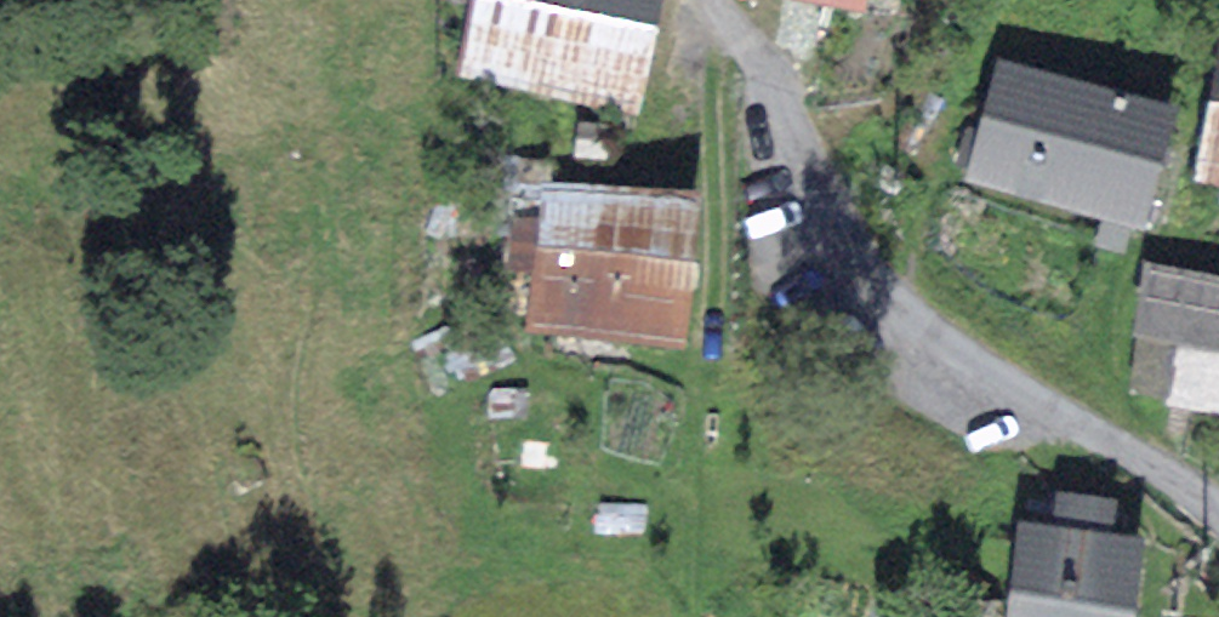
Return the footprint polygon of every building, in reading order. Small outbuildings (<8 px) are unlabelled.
[(623,0),(538,0),(538,4),(537,8),(620,20),(623,0)] [(975,84),(1070,112),(1134,130),(1151,69),(1159,71),(1163,52),(1156,49),(1162,18),(1163,12),(1148,8),(1145,12),(1144,15),(1081,0),(994,0),(984,42),(975,84)] [(594,68),(635,73),(642,34),(599,28),(594,68)] [(538,68),(560,71),(563,49),(541,46),(538,68)] [(712,87),(560,71),(546,207),(698,223),(711,93),(712,87)] [(584,410),(584,349),(584,321),(499,321),(499,414),(584,414),(584,410)] [(584,349),(584,410),(608,410),(608,349),(584,349)] [(1117,430),(1114,463),(1080,460),(1067,598),(1190,610),(1203,469),(1168,466),(1171,435),(1117,430)]
